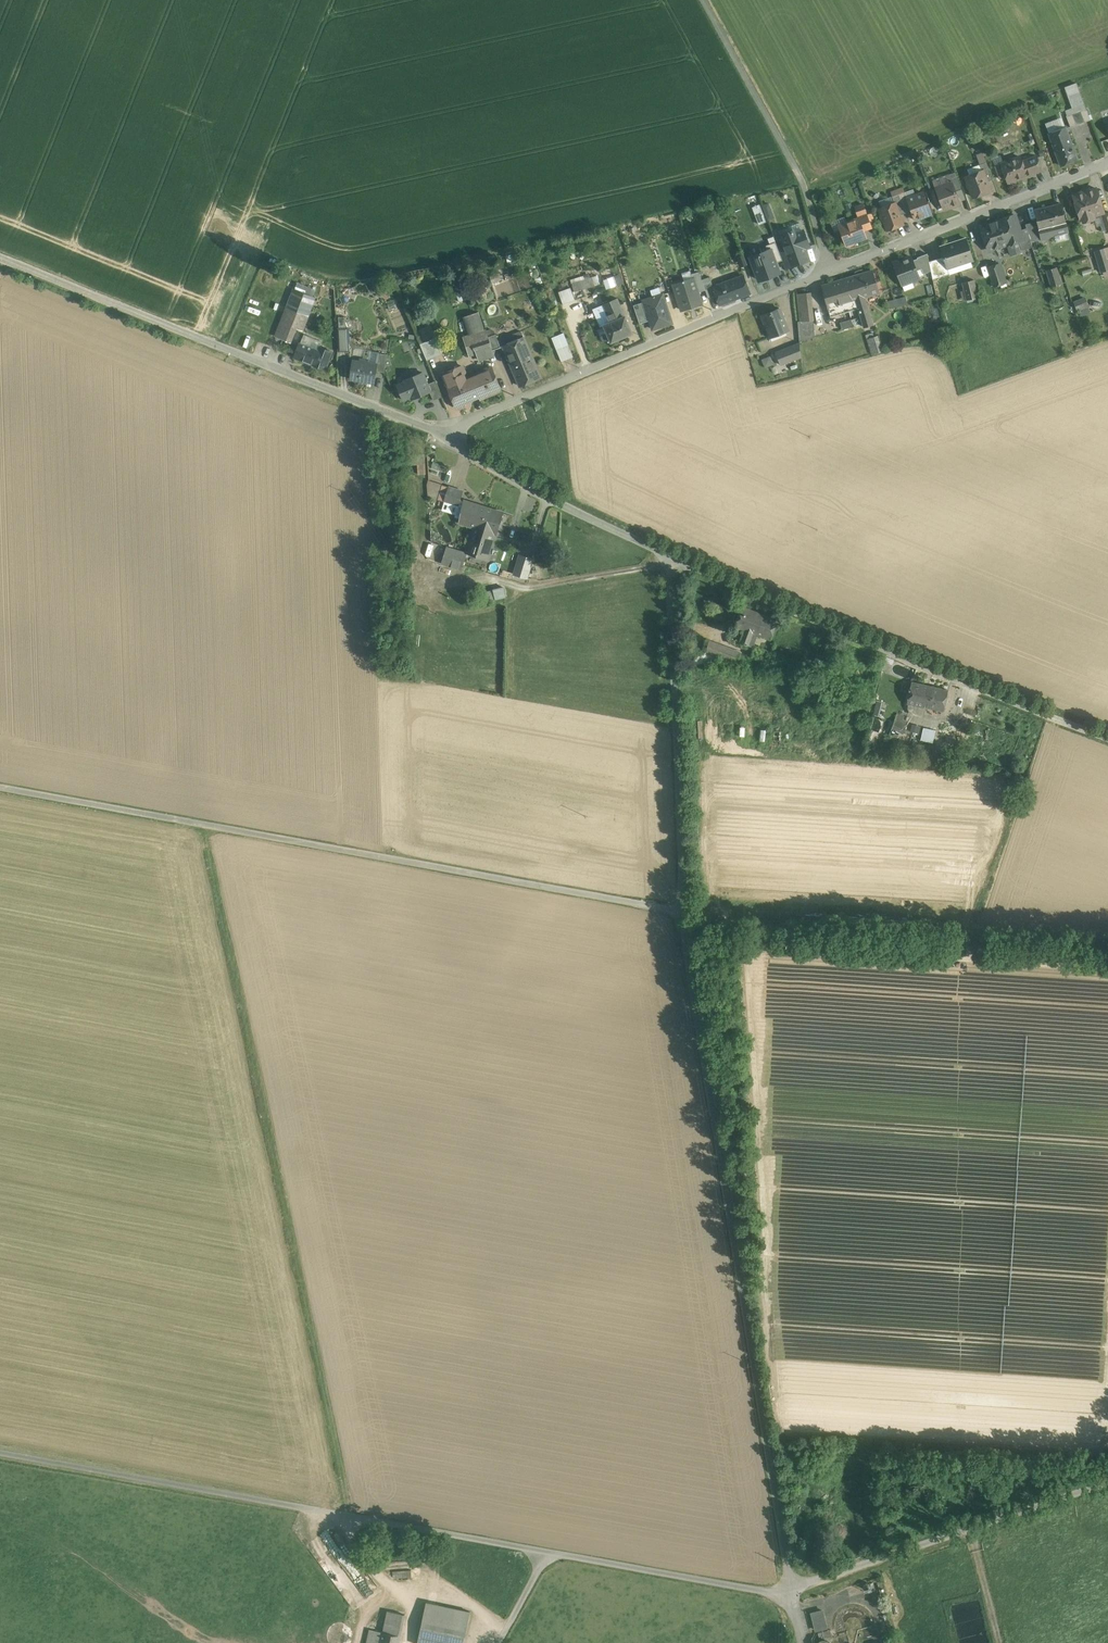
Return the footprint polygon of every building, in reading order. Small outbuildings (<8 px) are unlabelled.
[(1080,82),(1065,85),(1070,107),(1066,108),(1069,125),(1088,121),(1080,82)] [(1066,127),(1049,134),(1061,165),(1078,159),(1066,127)] [(1044,155),(1037,157),(1041,169),(1048,166),(1044,155)] [(1037,156),(1028,159),(1033,173),(1042,170),(1041,169),(1037,157),(1037,156)] [(1021,157),(1012,160),(1010,159),(1005,160),(1004,163),(1001,164),(1006,176),(1008,181),(1011,183),(1016,181),(1017,178),(1026,175),(1026,176),(1033,173),(1028,159),(1022,162),(1021,157)] [(993,179),(987,162),(980,164),(982,171),(983,170),(987,181),(993,179)] [(980,164),(967,169),(970,175),(966,177),(968,181),(967,184),(968,188),(971,189),(974,197),(990,191),(987,181),(983,170),(982,171),(980,164)] [(1001,164),(995,166),(999,178),(1006,176),(1001,164)] [(961,188),(957,176),(951,178),(952,182),(955,190),(961,188)] [(952,182),(936,188),(944,209),(960,203),(955,190),(952,182)] [(1097,188),(1073,195),(1081,219),(1083,218),(1084,220),(1087,222),(1092,220),(1094,217),(1093,215),(1104,212),(1097,188)] [(908,198),(905,192),(899,194),(906,213),(912,211),(907,199),(908,198)] [(908,198),(907,199),(912,211),(915,219),(931,213),(924,193),(908,198)] [(906,213),(899,194),(893,197),(895,203),(900,215),(906,213)] [(748,201),(757,224),(767,221),(758,197),(748,201)] [(769,201),(762,204),(768,219),(775,217),(769,201)] [(895,203),(880,208),(882,214),(881,216),(882,219),(885,220),(888,230),(903,224),(900,215),(895,203)] [(1061,203),(1035,209),(1038,221),(1040,231),(1041,231),(1066,225),(1061,203)] [(871,226),(867,214),(858,218),(858,219),(859,218),(863,229),(871,226)] [(1020,230),(1015,214),(999,219),(1000,220),(1008,244),(1007,244),(1008,245),(1017,242),(1023,240),(1020,230)] [(858,219),(839,226),(846,244),(847,244),(849,245),(854,244),(855,241),(866,237),(863,229),(859,218),(858,219)] [(1000,220),(981,227),(989,250),(995,248),(997,249),(1001,248),(1002,245),(1007,244),(1008,244),(1000,220)] [(1038,221),(1026,224),(1027,228),(1031,242),(1043,239),(1041,231),(1040,231),(1038,221)] [(1027,228),(1020,230),(1023,240),(1017,242),(1020,243),(1022,250),(1032,246),(1031,242),(1027,228)] [(794,230),(780,235),(792,266),(796,264),(804,261),(802,256),(807,254),(805,248),(810,246),(804,230),(795,233),(794,230)] [(967,238),(941,247),(948,268),(973,259),(967,238)] [(1095,251),(1101,272),(1107,270),(1107,256),(1105,247),(1095,251)] [(779,273),(770,250),(751,257),(760,280),(779,273)] [(928,253),(918,257),(918,258),(922,268),(924,273),(931,270),(929,261),(928,253)] [(911,256),(894,263),(902,284),(919,277),(913,260),(911,256)] [(918,258),(913,260),(917,270),(922,268),(918,258)] [(941,258),(929,261),(931,270),(933,279),(947,275),(941,258)] [(247,262),(242,275),(248,277),(253,264),(247,262)] [(1000,263),(988,267),(994,286),(1006,282),(1000,263)] [(1057,267),(1046,270),(1051,286),(1062,283),(1057,267)] [(623,283),(620,273),(614,275),(611,268),(600,271),(605,288),(623,283)] [(848,278),(853,300),(855,299),(865,296),(879,292),(873,270),(848,278)] [(713,286),(716,295),(719,305),(751,294),(744,275),(713,286)] [(573,288),(559,292),(561,296),(559,296),(562,304),(577,299),(575,291),(595,285),(592,278),(572,284),(573,288)] [(694,278),(684,281),(683,281),(683,282),(674,285),(682,310),(702,304),(694,278)] [(853,300),(848,278),(822,286),(828,308),(846,302),(853,300)] [(974,280),(963,282),(967,299),(978,297),(974,280)] [(713,286),(711,281),(704,284),(709,298),(716,295),(713,286)] [(315,290),(297,283),(295,289),(313,296),(315,290)] [(295,289),(276,336),(291,341),(301,314),(308,316),(315,297),(313,296),(295,289)] [(811,292),(797,293),(800,321),(814,320),(811,292)] [(663,294),(655,297),(655,296),(654,296),(654,297),(644,300),(653,329),(672,323),(663,294)] [(865,296),(855,299),(864,326),(873,324),(865,296)] [(906,296),(895,299),(897,307),(908,304),(906,296)] [(1087,296),(1074,299),(1076,310),(1089,307),(1087,296)] [(617,298),(603,304),(611,322),(605,325),(608,333),(607,333),(611,342),(619,339),(620,341),(626,339),(625,336),(633,333),(629,324),(628,324),(617,298)] [(895,299),(887,301),(889,309),(897,307),(895,299)] [(846,302),(828,308),(830,316),(848,311),(846,302)] [(780,308),(762,316),(770,337),(789,330),(780,308)] [(345,311),(338,311),(339,323),(346,323),(345,311)] [(851,319),(841,322),(842,329),(853,325),(851,319)] [(800,321),(798,321),(800,342),(815,337),(814,320),(800,321)] [(425,338),(435,334),(431,323),(421,327),(425,338)] [(339,349),(347,349),(347,328),(339,328),(339,349)] [(541,377),(521,331),(511,336),(513,342),(504,346),(521,386),(541,377)] [(496,334),(488,337),(492,347),(492,348),(493,350),(500,348),(496,334)] [(877,336),(865,339),(866,343),(869,342),(872,354),(882,351),(877,336)] [(488,337),(472,342),(475,353),(492,348),(492,347),(488,337)] [(435,338),(420,344),(427,360),(442,354),(435,338)] [(319,349),(300,342),(295,356),(325,368),(332,351),(320,347),(319,349)] [(472,342),(466,344),(469,355),(475,353),(472,342)] [(800,343),(776,352),(781,365),(801,357),(800,343)] [(569,345),(557,350),(562,362),(573,357),(569,345)] [(388,354),(378,353),(376,364),(377,364),(376,371),(385,372),(388,354)] [(766,367),(774,363),(770,354),(761,358),(766,367)] [(361,360),(361,361),(354,360),(351,378),(360,380),(360,382),(367,383),(367,381),(374,382),(376,371),(377,364),(376,364),(368,363),(368,361),(361,360)] [(462,366),(443,374),(456,406),(457,406),(459,407),(464,405),(464,403),(480,396),(472,376),(467,377),(462,366)] [(492,367),(472,376),(480,396),(481,398),(501,390),(492,367)] [(423,372),(405,380),(406,382),(397,385),(403,400),(416,394),(417,397),(430,392),(431,392),(428,384),(423,372)] [(442,397),(435,381),(428,384),(431,392),(430,392),(434,400),(442,397)] [(404,455),(405,464),(418,464),(418,474),(426,473),(425,454),(404,455)] [(449,487),(442,485),(438,498),(445,500),(449,487)] [(463,490),(449,486),(449,487),(445,500),(445,501),(458,505),(463,490)] [(486,507),(464,500),(459,522),(475,526),(480,528),(486,507)] [(503,512),(486,507),(480,528),(495,533),(497,533),(503,512)] [(495,533),(480,528),(475,526),(467,551),(487,557),(495,533)] [(462,569),(467,551),(448,544),(447,546),(431,541),(426,558),(462,569)] [(513,574),(528,578),(533,556),(518,553),(513,574)] [(410,581),(412,599),(422,598),(420,580),(410,581)] [(487,588),(489,599),(506,596),(503,585),(487,588)] [(778,619),(742,606),(735,625),(745,629),(740,642),(749,645),(753,632),(759,634),(771,638),(778,619)] [(753,632),(749,645),(754,647),(759,634),(753,632)] [(741,652),(709,640),(706,651),(745,665),(749,657),(740,654),(741,652)] [(766,650),(755,646),(752,653),(763,658),(766,650)] [(701,663),(705,651),(696,647),(692,659),(701,663)] [(927,685),(912,682),(907,703),(922,706),(927,685)] [(948,690),(927,685),(922,706),(944,711),(948,690)] [(895,721),(890,734),(898,737),(900,731),(904,732),(907,726),(895,721)] [(911,730),(921,732),(923,726),(913,723),(911,730)] [(930,728),(924,727),(921,739),(927,741),(930,728)] [(936,730),(930,728),(927,741),(933,742),(936,730)] [(413,1560),(389,1562),(393,1571),(393,1577),(412,1576),(411,1570),(413,1560)] [(439,1605),(427,1602),(422,1625),(434,1628),(439,1605)] [(470,1611),(439,1605),(434,1628),(465,1634),(470,1611)] [(370,1629),(367,1642),(399,1642),(401,1635),(400,1635),(405,1614),(388,1610),(383,1632),(370,1629)] [(822,1610),(812,1613),(816,1630),(827,1627),(822,1610)] [(356,1636),(355,1631),(352,1627),(348,1624),(343,1623),(338,1624),(334,1627),(331,1631),(330,1636),(331,1641),(332,1642),(354,1642),(355,1641),(356,1636)] [(422,1625),(418,1642),(463,1642),(465,1634),(434,1628),(422,1625)] [(831,1629),(818,1632),(820,1639),(832,1635),(831,1629)]
